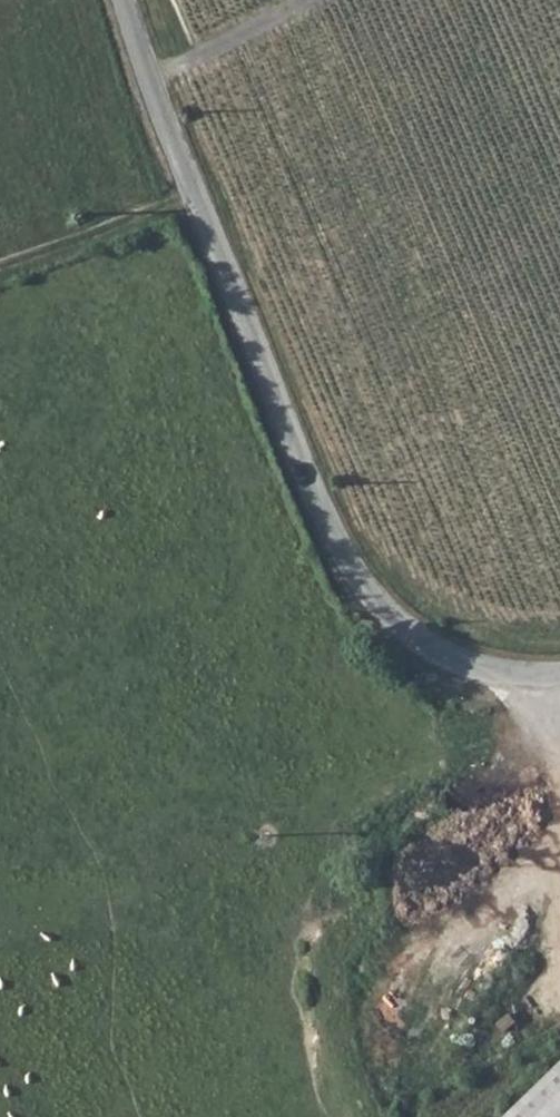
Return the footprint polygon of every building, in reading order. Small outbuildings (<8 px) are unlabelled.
[(488,1116),(559,1116),(559,1053),(488,1116)]
